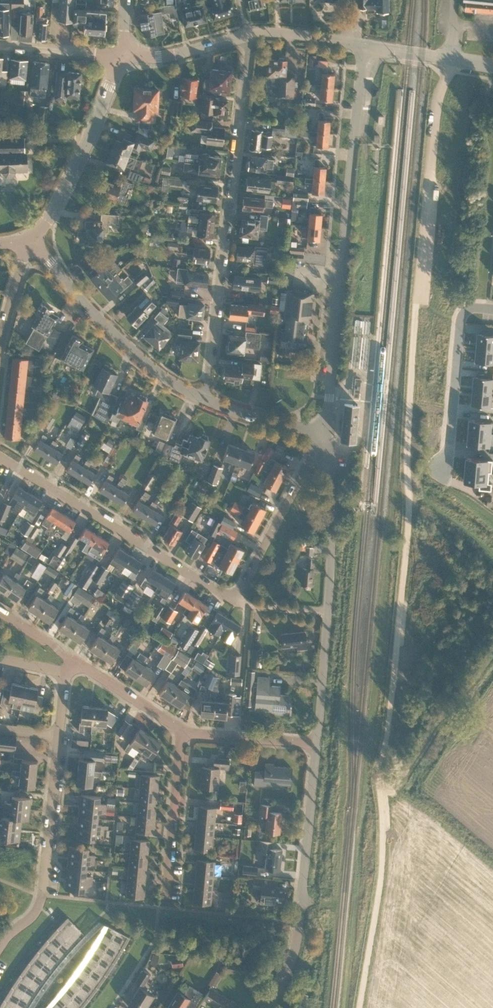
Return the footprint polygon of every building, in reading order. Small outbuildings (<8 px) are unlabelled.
[(72,20),(74,7),(74,2),(74,0),(59,0),(57,19),(72,20)] [(176,8),(180,8),(184,25),(207,20),(203,2),(189,5),(189,2),(186,3),(185,0),(175,0),(175,3),(176,8)] [(212,5),(209,6),(212,18),(234,12),(231,0),(228,1),(227,0),(210,0),(212,5)] [(357,7),(366,8),(366,7),(376,7),(376,10),(387,11),(387,0),(357,0),(357,7)] [(466,9),(492,11),(492,0),(467,0),(466,9)] [(0,2),(0,33),(8,33),(8,14),(8,9),(9,9),(9,2),(0,2)] [(177,16),(176,8),(175,3),(152,6),(152,12),(140,14),(144,35),(156,33),(163,32),(162,21),(159,22),(158,13),(168,12),(169,17),(177,16)] [(74,7),(72,20),(84,21),(83,30),(104,32),(105,10),(74,7)] [(19,12),(18,32),(32,33),(34,13),(20,12),(19,12)] [(48,17),(41,17),(40,22),(37,21),(35,37),(46,38),(48,17)] [(286,59),(285,59),(284,57),(280,57),(279,59),(268,58),(268,66),(267,66),(266,83),(278,84),(278,96),(292,97),(293,76),(285,76),(286,59)] [(26,60),(11,58),(9,76),(25,78),(26,60)] [(48,62),(33,61),(30,90),(37,91),(37,88),(46,88),(48,62)] [(320,85),(332,86),(334,73),(326,72),(327,66),(322,66),(320,84),(320,85)] [(208,89),(220,90),(219,95),(225,96),(226,91),(229,91),(231,71),(211,68),(209,78),(208,89)] [(68,72),(57,71),(54,97),(65,98),(66,95),(78,96),(80,72),(68,71),(68,72)] [(198,78),(182,77),(180,94),(196,96),(198,78)] [(320,85),(320,84),(315,83),(314,88),(320,89),(319,98),(331,99),(332,86),(320,85)] [(157,89),(135,88),(134,107),(138,108),(138,118),(151,119),(152,108),(156,109),(157,89)] [(28,90),(21,89),(19,104),(27,104),(28,90)] [(215,98),(204,96),(202,111),(213,113),(213,114),(226,115),(228,100),(215,98)] [(182,101),(173,99),(171,114),(181,115),(182,101)] [(48,106),(40,105),(39,119),(47,120),(48,106)] [(318,111),(317,131),(316,132),(328,133),(329,120),(322,119),(322,111),(318,111)] [(211,120),(192,118),(190,130),(207,132),(207,134),(201,134),(200,141),(222,144),(224,127),(211,125),(211,120)] [(262,130),(252,129),(249,148),(259,149),(260,146),(270,147),(272,135),(261,133),(262,130)] [(316,132),(317,131),(309,131),(309,134),(316,135),(315,145),(327,146),(328,133),(316,132)] [(116,139),(112,148),(127,153),(129,147),(138,151),(141,145),(151,148),(154,139),(147,136),(137,132),(133,142),(123,138),(122,141),(116,139)] [(23,136),(0,137),(0,169),(2,169),(6,174),(11,174),(14,169),(26,169),(25,152),(24,152),(23,136)] [(172,157),(174,145),(167,144),(165,156),(172,157)] [(127,153),(112,148),(107,162),(114,165),(114,163),(122,166),(123,163),(132,167),(135,157),(127,154),(127,153)] [(184,160),(219,165),(220,155),(199,152),(199,154),(185,152),(184,160)] [(267,157),(251,155),(250,159),(249,159),(249,161),(247,162),(247,165),(248,167),(248,168),(265,170),(266,167),(272,168),(273,159),(266,158),(267,157)] [(312,178),(324,179),(325,166),(318,165),(319,158),(314,157),(312,177),(312,178)] [(219,165),(184,160),(184,161),(183,166),(183,169),(198,171),(198,172),(218,174),(219,165)] [(171,166),(162,165),(161,173),(170,174),(171,166)] [(287,167),(286,174),(294,175),(294,167),(287,167)] [(141,173),(129,169),(126,177),(139,181),(141,173)] [(293,183),(294,175),(286,174),(286,175),(277,174),(276,181),(279,182),(278,185),(286,186),(286,183),(293,183)] [(270,178),(247,175),(246,188),(268,191),(270,178)] [(183,178),(163,176),(161,190),(167,190),(168,183),(182,184),(183,178)] [(120,185),(101,177),(95,193),(114,200),(115,198),(124,201),(128,193),(126,193),(128,187),(130,188),(133,183),(122,179),(120,185)] [(312,178),(312,177),(305,177),(304,181),(312,182),(311,192),(323,193),(324,179),(312,178)] [(199,179),(186,178),(185,186),(197,188),(196,198),(215,200),(217,185),(199,183),(199,179)] [(308,200),(308,193),(293,192),(293,199),(297,199),(297,200),(307,200),(308,200)] [(273,199),(243,195),(241,207),(263,210),(264,205),(272,206),(273,199)] [(291,198),(283,197),(281,207),(290,208),(291,198)] [(291,210),(291,213),(298,213),(299,207),(306,207),(307,200),(297,200),(292,199),(291,210)] [(308,224),(308,225),(320,226),(321,213),(314,212),(314,206),(309,205),(308,224)] [(198,221),(198,222),(213,224),(215,213),(197,211),(198,208),(190,207),(189,213),(197,214),(196,218),(198,218),(198,221)] [(118,214),(101,212),(100,219),(84,218),(83,227),(85,227),(85,231),(81,230),(80,240),(100,241),(101,231),(107,231),(108,221),(117,222),(118,214)] [(267,215),(260,214),(259,219),(254,218),(254,220),(242,219),(240,234),(256,236),(257,227),(265,228),(267,215)] [(287,218),(278,217),(277,225),(286,226),(287,218)] [(213,224),(198,222),(198,221),(188,220),(188,222),(183,222),(182,229),(188,229),(188,226),(193,227),(192,233),(212,236),(213,224)] [(308,225),(308,224),(302,223),(302,228),(307,228),(306,238),(318,239),(320,226),(308,225)] [(178,242),(168,241),(167,248),(177,249),(178,242)] [(267,247),(254,245),(254,247),(238,245),(236,258),(253,260),(253,262),(262,263),(263,256),(266,256),(267,247)] [(193,247),(187,246),(186,252),(192,253),(191,259),(208,262),(209,249),(193,246),(193,247)] [(285,247),(274,246),(273,258),(284,259),(285,247)] [(303,254),(303,248),(303,247),(289,246),(289,252),(303,254)] [(302,262),(303,254),(289,252),(288,261),(302,262)] [(112,275),(116,272),(120,268),(114,261),(110,264),(112,267),(109,269),(104,263),(96,269),(94,267),(88,272),(100,285),(111,275),(112,275)] [(186,267),(177,266),(176,280),(184,281),(184,283),(206,286),(207,274),(186,271),(186,267)] [(149,276),(143,270),(134,278),(139,285),(149,276)] [(111,275),(100,285),(109,296),(118,288),(120,290),(132,280),(127,275),(123,278),(122,277),(121,277),(116,272),(112,275),(111,275)] [(259,278),(234,275),(233,286),(258,289),(259,278)] [(280,277),(268,275),(267,282),(279,283),(280,277)] [(150,276),(142,285),(147,290),(156,281),(150,276)] [(166,296),(178,298),(178,297),(184,297),(184,290),(172,289),(171,295),(166,295),(166,296)] [(313,293),(286,289),(283,309),(279,309),(277,322),(284,323),(283,330),(281,330),(279,344),(285,345),(284,348),(298,350),(298,347),(304,347),(307,322),(309,322),(313,293)] [(155,304),(150,299),(142,308),(137,304),(126,315),(135,324),(155,304)] [(203,303),(187,301),(187,304),(179,303),(178,315),(201,318),(203,303)] [(53,308),(44,303),(32,325),(34,326),(25,341),(38,348),(58,315),(51,311),(53,308)] [(265,305),(247,303),(247,306),(231,303),(229,317),(245,319),(246,311),(264,313),(265,305)] [(279,305),(270,304),(270,312),(278,313),(279,305)] [(167,310),(163,306),(160,310),(159,309),(153,316),(157,319),(154,324),(153,324),(144,334),(158,345),(167,334),(169,336),(173,332),(162,323),(168,316),(164,314),(167,310)] [(191,328),(178,327),(177,336),(190,337),(191,328)] [(260,332),(245,330),(244,336),(228,334),(226,351),(236,352),(237,353),(241,354),(242,353),(244,353),(245,346),(258,347),(260,332)] [(477,347),(492,349),(492,334),(478,333),(477,347)] [(82,339),(72,334),(60,357),(82,368),(93,348),(81,342),(82,339)] [(355,343),(354,366),(365,366),(366,338),(362,338),(362,343),(355,343)] [(199,342),(181,340),(179,357),(197,359),(199,342)] [(476,361),(492,363),(492,349),(477,347),(476,361)] [(271,360),(271,352),(261,351),(260,359),(271,360)] [(61,359),(55,356),(49,368),(55,371),(61,359)] [(11,373),(26,374),(27,359),(12,357),(11,373)] [(261,363),(242,361),(242,366),(225,365),(223,379),(240,380),(241,376),(259,378),(261,363)] [(117,373),(101,366),(93,385),(95,386),(97,386),(98,387),(94,394),(100,396),(108,400),(112,392),(109,391),(117,373)] [(11,373),(9,389),(24,390),(26,374),(11,373)] [(473,390),(492,392),(492,378),(475,376),(473,390)] [(7,405),(22,406),(24,390),(9,389),(7,405)] [(472,404),(492,406),(492,392),(473,390),(472,404)] [(62,396),(55,392),(52,396),(59,401),(62,396)] [(147,400),(127,392),(126,395),(123,401),(120,400),(115,414),(112,412),(108,422),(115,424),(118,415),(129,420),(129,421),(136,425),(135,427),(141,430),(146,418),(141,416),(147,400)] [(7,405),(6,421),(20,422),(22,406),(7,405)] [(80,413),(88,418),(91,414),(83,409),(80,413)] [(175,416),(160,410),(152,431),(167,437),(175,416)] [(55,418),(50,414),(43,424),(49,427),(55,418)] [(471,419),(470,431),(491,433),(492,421),(471,419)] [(19,438),(20,422),(6,421),(4,437),(19,438)] [(80,434),(71,429),(63,442),(72,447),(80,434)] [(89,434),(83,430),(74,445),(80,448),(89,434)] [(470,431),(469,443),(490,444),(491,433),(470,431)] [(33,448),(45,455),(51,445),(49,444),(44,441),(47,436),(42,433),(33,448)] [(180,443),(175,441),(170,455),(179,458),(182,452),(201,459),(209,439),(199,435),(198,436),(189,433),(187,439),(183,437),(180,443)] [(114,441),(109,437),(103,446),(108,449),(114,441)] [(51,445),(45,455),(56,462),(62,452),(54,447),(57,442),(53,439),(49,444),(51,445)] [(170,455),(175,441),(173,445),(165,441),(164,443),(160,441),(156,451),(168,456),(168,454),(170,455)] [(239,452),(241,447),(227,443),(222,457),(232,461),(231,463),(230,463),(228,469),(232,470),(239,452)] [(117,448),(113,445),(102,463),(106,465),(117,448)] [(267,445),(264,451),(269,453),(270,454),(273,448),(268,446),(267,445)] [(254,452),(241,447),(239,452),(232,470),(229,480),(233,482),(239,466),(238,465),(239,463),(249,467),(254,452)] [(264,452),(260,458),(265,461),(268,456),(269,453),(264,451),(264,452)] [(84,465),(82,465),(77,461),(80,455),(76,453),(66,468),(78,475),(84,465)] [(84,465),(78,475),(89,482),(95,472),(87,467),(90,462),(91,463),(94,459),(89,455),(86,459),(82,465),(84,465)] [(287,466),(269,457),(265,465),(264,464),(266,461),(265,461),(260,458),(257,465),(262,468),(264,469),(269,471),(281,478),(287,466)] [(466,469),(492,471),(492,462),(492,460),(490,459),(467,457),(466,469)] [(222,467),(213,463),(207,480),(216,483),(222,467)] [(262,468),(257,465),(253,471),(259,474),(262,468)] [(466,469),(465,481),(480,482),(480,483),(480,488),(492,490),(492,482),(489,482),(490,471),(492,472),(492,471),(466,469)] [(157,475),(150,471),(141,485),(148,489),(157,475)] [(269,471),(263,482),(275,489),(281,478),(269,471)] [(99,489),(110,496),(117,486),(116,485),(110,481),(113,476),(108,473),(99,489)] [(121,476),(116,485),(117,486),(110,496),(122,503),(128,493),(120,488),(123,483),(124,484),(127,479),(121,476)] [(262,490),(250,483),(246,490),(258,496),(262,490)] [(20,510),(22,507),(25,502),(24,501),(30,492),(18,485),(13,494),(18,498),(12,509),(16,511),(17,509),(20,510)] [(150,506),(148,505),(143,502),(146,497),(147,498),(150,493),(144,490),(139,499),(138,499),(132,509),(144,516),(150,506)] [(25,502),(22,507),(27,510),(24,516),(31,520),(38,509),(36,508),(42,499),(30,492),(24,501),(25,502)] [(150,506),(144,516),(155,523),(161,513),(153,508),(156,503),(152,500),(148,505),(150,506)] [(234,500),(232,505),(241,510),(243,505),(234,500)] [(3,501),(0,508),(0,522),(1,523),(3,518),(5,519),(11,504),(3,501)] [(201,506),(192,501),(184,515),(193,520),(201,506)] [(252,501),(246,513),(259,519),(265,508),(252,501)] [(241,510),(232,505),(229,510),(238,515),(241,510)] [(55,528),(58,523),(58,522),(63,513),(52,506),(46,515),(52,519),(47,527),(53,531),(55,528)] [(181,516),(175,512),(169,523),(170,523),(162,537),(173,543),(181,530),(175,526),(181,516)] [(75,520),(63,513),(58,522),(58,523),(55,528),(62,532),(61,535),(65,538),(70,529),(69,529),(75,520)] [(253,531),(259,519),(246,513),(240,524),(253,531)] [(220,521),(221,522),(232,528),(236,521),(224,515),(220,521)] [(28,534),(34,524),(27,519),(20,530),(27,534),(28,534)] [(208,532),(214,535),(221,522),(220,521),(215,519),(208,532)] [(221,522),(214,535),(215,535),(218,530),(219,530),(219,532),(231,539),(236,530),(232,528),(221,522)] [(10,527),(0,524),(0,531),(7,534),(10,527)] [(34,524),(28,534),(33,537),(39,527),(34,524)] [(86,552),(88,549),(92,543),(91,543),(97,533),(85,526),(79,535),(88,541),(82,549),(86,552)] [(206,537),(191,527),(184,539),(190,542),(184,550),(195,557),(204,543),(203,542),(206,537)] [(108,540),(97,533),(91,543),(92,543),(88,549),(95,554),(94,556),(99,559),(104,550),(103,549),(108,540)] [(210,545),(237,560),(243,548),(230,542),(227,547),(213,539),(210,545)] [(16,544),(10,541),(5,550),(10,554),(16,544)] [(37,551),(23,542),(21,546),(35,555),(37,551)] [(54,566),(67,545),(61,542),(55,553),(60,556),(54,566)] [(67,545),(54,566),(59,569),(72,548),(67,545)] [(231,572),(237,560),(210,545),(203,558),(210,561),(218,565),(231,572)] [(28,554),(16,546),(10,556),(22,563),(28,554)] [(124,563),(130,554),(118,547),(113,556),(110,561),(115,565),(112,571),(118,575),(125,564),(124,563)] [(124,563),(125,564),(133,569),(128,575),(133,578),(137,571),(136,570),(142,561),(130,554),(124,563)] [(313,557),(308,557),(307,568),(301,567),(300,573),(302,573),(301,584),(310,584),(313,557)] [(86,588),(92,578),(100,566),(93,561),(85,574),(87,575),(81,584),(86,588)] [(58,571),(48,564),(45,570),(54,576),(58,571)] [(100,566),(92,578),(100,583),(109,569),(101,564),(100,566)] [(155,589),(163,575),(152,568),(146,577),(145,576),(140,583),(144,586),(146,583),(154,588),(155,589)] [(15,580),(20,573),(16,571),(11,578),(3,572),(0,577),(0,589),(5,592),(14,579),(15,580)] [(175,582),(163,575),(155,589),(154,588),(153,590),(162,595),(160,600),(167,604),(173,593),(169,591),(175,582)] [(14,579),(5,592),(16,599),(24,587),(26,588),(31,580),(27,578),(22,585),(15,580),(14,579)] [(117,591),(127,597),(133,586),(124,579),(117,591)] [(58,583),(52,580),(46,590),(51,593),(58,583)] [(77,584),(71,580),(64,592),(70,596),(77,584)] [(91,593),(79,585),(72,595),(84,603),(91,593)] [(47,601),(45,599),(39,595),(43,588),(39,586),(34,593),(36,594),(27,607),(38,614),(47,601)] [(134,586),(133,586),(127,597),(123,603),(133,609),(141,595),(132,590),(134,586)] [(106,592),(98,587),(94,593),(102,598),(106,592)] [(186,613),(195,597),(184,590),(178,600),(186,605),(182,611),(185,613),(186,613)] [(47,601),(38,614),(49,620),(57,607),(49,602),(53,595),(50,592),(45,599),(47,601)] [(195,597),(186,613),(194,618),(197,620),(200,613),(201,614),(207,604),(195,597)] [(165,607),(159,603),(153,614),(154,615),(152,618),(157,621),(165,607)] [(177,610),(169,605),(161,616),(170,622),(177,610)] [(78,621),(76,620),(70,615),(74,608),(70,606),(65,613),(67,614),(58,627),(69,634),(78,621)] [(214,615),(208,627),(214,631),(216,632),(220,634),(223,628),(223,627),(222,627),(228,617),(217,610),(214,615)] [(78,621),(69,634),(80,641),(88,628),(80,622),(85,615),(80,612),(76,620),(78,621)] [(111,618),(105,614),(101,620),(108,624),(111,618)] [(220,634),(219,634),(225,638),(223,640),(229,643),(240,624),(228,617),(222,627),(223,627),(223,628),(220,634)] [(197,645),(208,627),(202,623),(199,629),(191,642),(197,645)] [(179,643),(187,648),(199,629),(191,624),(179,643)] [(89,647),(100,654),(108,641),(107,640),(100,636),(105,628),(101,626),(96,633),(98,634),(89,647)] [(168,638),(172,632),(162,626),(158,632),(168,638)] [(304,647),(303,630),(280,632),(282,645),(296,643),(296,648),(304,647)] [(108,641),(100,654),(110,661),(119,648),(111,642),(115,635),(111,633),(107,640),(108,641)] [(176,647),(163,639),(157,649),(170,657),(176,647)] [(262,648),(252,647),(250,665),(260,666),(262,648)] [(143,663),(141,662),(135,658),(139,651),(135,648),(130,656),(132,657),(124,669),(135,676),(143,663)] [(190,657),(178,649),(172,658),(184,666),(190,657)] [(240,654),(231,653),(229,672),(239,673),(240,654)] [(143,663),(135,676),(145,683),(154,670),(145,665),(150,658),(146,655),(141,662),(143,663)] [(211,668),(214,663),(206,658),(203,663),(206,665),(211,668)] [(200,714),(213,715),(214,700),(216,700),(218,672),(206,665),(200,682),(210,686),(209,691),(212,691),(211,700),(201,699),(200,714)] [(178,686),(176,685),(169,680),(174,673),(170,671),(165,678),(167,679),(159,692),(169,699),(178,686)] [(257,680),(256,685),(255,700),(255,709),(270,710),(270,707),(277,707),(277,713),(288,713),(289,702),(287,702),(288,694),(279,693),(279,685),(269,684),(269,685),(268,685),(268,677),(257,676),(257,680)] [(181,678),(176,685),(178,686),(169,699),(180,706),(181,704),(189,709),(196,687),(181,678)] [(25,685),(12,682),(10,689),(4,687),(3,688),(0,687),(0,704),(20,708),(21,701),(25,685)] [(21,701),(34,704),(32,710),(39,712),(43,696),(36,694),(37,687),(25,685),(21,701)] [(224,701),(216,700),(214,700),(213,715),(225,716),(226,711),(239,712),(241,695),(237,695),(237,693),(224,692),(224,701)] [(92,723),(94,706),(82,705),(80,722),(79,721),(78,731),(83,731),(83,722),(91,723),(92,723)] [(107,707),(94,706),(92,723),(91,723),(90,732),(95,733),(96,724),(105,725),(107,707)] [(111,725),(118,715),(107,708),(105,722),(111,725)] [(132,723),(125,719),(116,732),(123,737),(132,723)] [(132,744),(139,748),(140,749),(149,735),(139,728),(130,742),(129,741),(123,749),(127,752),(132,744)] [(104,731),(102,744),(113,746),(115,733),(104,731)] [(0,734),(0,748),(15,750),(16,736),(0,734)] [(160,741),(149,735),(140,749),(139,748),(134,756),(138,758),(143,751),(144,752),(150,756),(160,741)] [(84,748),(83,758),(94,759),(94,757),(102,758),(103,750),(84,748)] [(117,752),(105,751),(104,760),(117,761),(117,752)] [(20,772),(35,773),(36,761),(21,759),(22,757),(13,756),(13,761),(21,762),(20,770),(20,772)] [(138,758),(134,756),(127,768),(131,768),(138,758)] [(93,772),(93,770),(94,762),(102,763),(102,758),(94,757),(94,759),(83,758),(79,757),(77,770),(93,772)] [(228,759),(214,757),(213,767),(202,766),(200,786),(217,788),(219,767),(227,768),(228,759)] [(273,763),(265,762),(264,770),(255,770),(253,784),(263,785),(263,784),(279,786),(279,783),(290,784),(291,767),(273,765),(273,763)] [(20,772),(20,770),(12,769),(11,774),(19,775),(18,784),(34,786),(35,773),(20,772)] [(101,771),(93,770),(93,772),(77,770),(76,783),(91,785),(92,775),(101,776),(101,771)] [(140,773),(139,787),(157,789),(158,775),(140,773)] [(157,789),(139,787),(138,801),(155,803),(157,789)] [(80,804),(105,807),(106,803),(98,802),(99,795),(81,793),(80,804)] [(3,801),(3,805),(29,808),(30,797),(12,795),(11,802),(3,801)] [(115,797),(107,796),(106,807),(114,808),(115,797)] [(155,803),(138,801),(136,816),(154,817),(155,803)] [(272,804),(260,803),(258,813),(266,814),(264,830),(279,832),(282,811),(271,810),(272,804)] [(105,807),(80,804),(78,815),(97,817),(97,811),(105,812),(105,807)] [(29,808),(3,805),(2,810),(10,811),(10,816),(9,817),(21,818),(21,819),(28,820),(29,808)] [(197,819),(214,821),(216,807),(198,805),(197,819)] [(242,813),(234,812),(233,820),(241,821),(242,813)] [(96,824),(97,817),(78,815),(77,826),(102,829),(103,824),(96,824)] [(21,819),(21,818),(9,817),(10,816),(2,816),(2,822),(0,822),(0,827),(20,829),(21,819)] [(154,817),(136,816),(136,823),(135,830),(153,832),(154,817)] [(197,819),(195,834),(213,836),(214,821),(197,819)] [(109,829),(102,829),(77,826),(76,837),(94,839),(95,833),(102,833),(108,833),(109,829)] [(20,829),(0,827),(0,832),(1,832),(0,838),(18,840),(20,829)] [(213,836),(195,834),(194,848),(211,850),(213,836)] [(129,852),(147,854),(148,839),(131,838),(129,852)] [(271,841),(260,839),(258,851),(266,852),(264,868),(279,870),(282,848),(270,847),(271,841)] [(68,855),(93,859),(94,854),(87,853),(88,847),(70,844),(68,855)] [(129,852),(128,866),(146,868),(147,854),(129,852)] [(93,859),(68,855),(67,866),(86,868),(86,862),(93,863),(93,859)] [(195,873),(213,875),(214,860),(197,858),(195,873)] [(257,865),(243,864),(242,872),(256,873),(257,865)] [(67,866),(66,877),(91,880),(92,875),(85,874),(86,868),(67,866)] [(128,866),(126,881),(144,882),(146,868),(128,866)] [(213,875),(195,873),(194,887),(211,889),(213,875)] [(90,885),(91,880),(66,877),(64,888),(83,890),(84,884),(90,885)] [(277,879),(253,877),(252,888),(261,888),(260,891),(256,891),(255,899),(260,900),(259,901),(282,904),(284,886),(276,886),(277,879)] [(144,882),(126,881),(125,895),(143,897),(144,882)] [(211,889),(194,887),(192,902),(210,903),(211,889)] [(85,933),(69,918),(58,929),(75,944),(85,934),(85,933)] [(107,924),(100,936),(119,948),(127,935),(107,924)] [(58,929),(49,940),(66,955),(75,944),(58,929)] [(112,960),(119,948),(100,936),(93,948),(112,960)] [(48,940),(39,951),(57,965),(66,955),(49,940),(48,940)] [(88,956),(85,960),(104,972),(112,960),(93,948),(88,956)] [(39,951),(30,963),(48,976),(57,965),(39,951)] [(183,965),(182,957),(171,958),(172,967),(183,965)] [(104,972),(85,960),(77,972),(95,985),(103,974),(104,972)] [(30,963),(22,975),(40,988),(48,976),(30,963)] [(235,963),(227,963),(226,970),(234,971),(235,963)] [(149,973),(142,969),(135,981),(142,985),(149,973)] [(217,985),(224,973),(218,970),(211,982),(217,985)] [(69,983),(87,996),(95,985),(77,972),(69,983)] [(22,975),(13,987),(32,999),(40,988),(22,975)] [(75,1007),(77,1007),(81,1004),(87,996),(69,983),(68,984),(60,994),(75,1007)] [(189,984),(183,994),(177,990),(166,1007),(167,1007),(183,1007),(187,1001),(194,1006),(202,993),(189,984)] [(139,986),(127,1005),(133,1007),(143,1007),(145,1005),(146,1006),(153,995),(139,986)] [(6,999),(20,1007),(27,1007),(32,999),(13,987),(6,999)] [(210,987),(204,997),(218,1005),(216,1007),(236,1007),(238,1005),(215,990),(216,990),(210,987)] [(301,1007),(308,993),(302,990),(296,1005),(301,1007)] [(50,1004),(55,1007),(75,1007),(60,994),(50,1004)] [(6,999),(1,1007),(20,1007),(6,999)]
